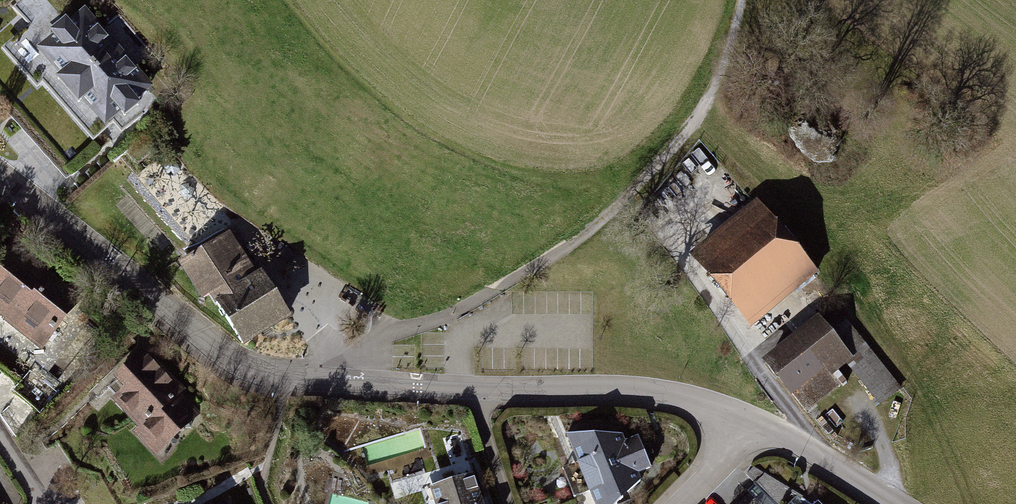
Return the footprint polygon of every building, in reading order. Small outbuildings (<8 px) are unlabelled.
[(40,43),(61,68),(58,73),(81,99),(86,95),(109,122),(122,108),(126,114),(144,99),(141,94),(154,83),(139,65),(151,53),(117,15),(108,22),(88,0),(45,0),(55,12),(51,26),(55,31),(40,43)] [(754,202),(686,259),(747,330),(815,273),(754,202)] [(228,233),(179,263),(203,303),(213,297),(243,345),(291,316),(263,269),(254,275),(228,233)] [(0,254),(0,311),(46,347),(84,297),(10,241),(0,254)] [(818,316),(761,362),(790,398),(826,369),(832,377),(854,360),(818,316)] [(145,346),(115,374),(126,385),(114,397),(140,424),(133,430),(157,455),(201,413),(183,394),(188,390),(145,346)] [(875,351),(854,366),(882,405),(903,391),(875,351)] [(564,466),(576,497),(593,490),(599,503),(619,503),(641,483),(638,475),(650,468),(637,437),(624,442),(621,435),(569,433),(581,459),(564,466)] [(427,488),(432,503),(486,503),(476,472),(427,488)]
